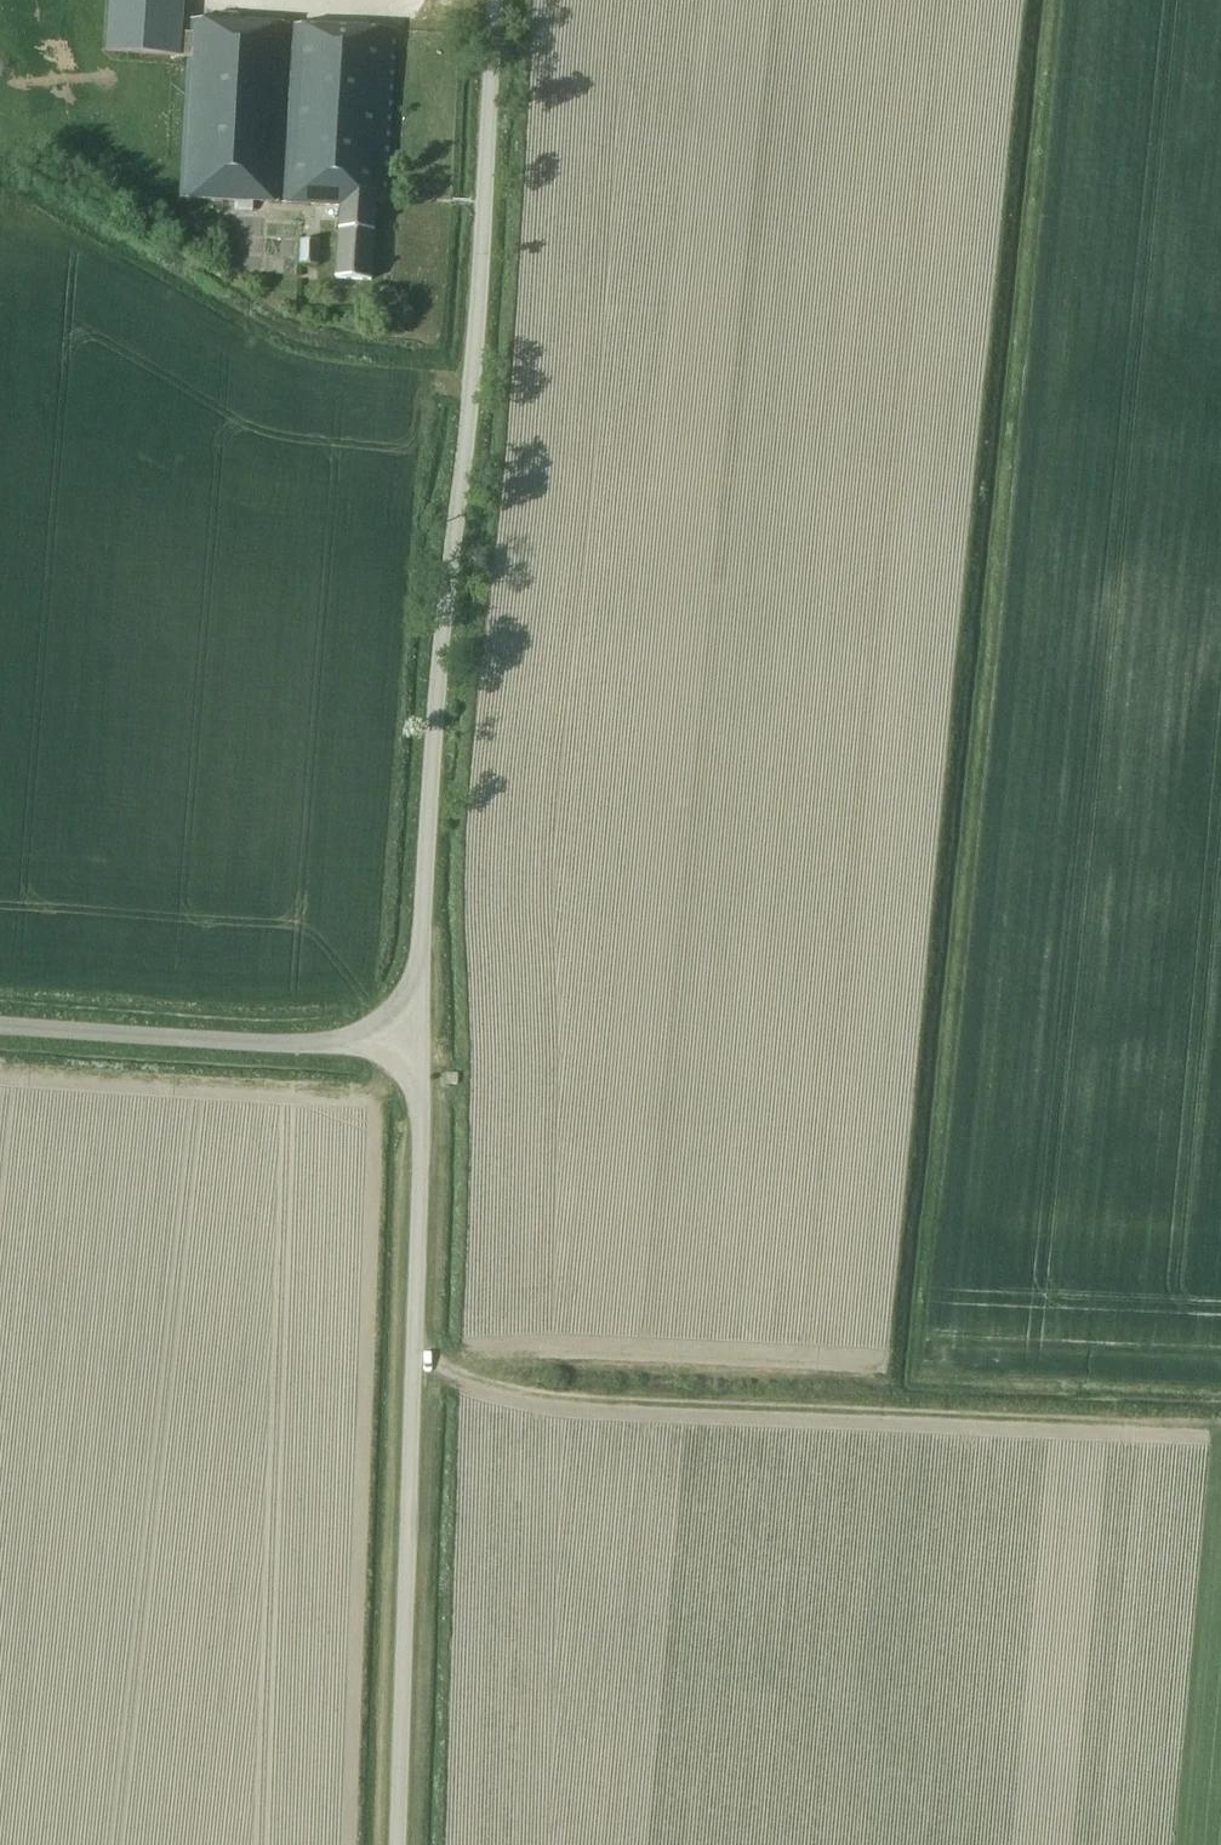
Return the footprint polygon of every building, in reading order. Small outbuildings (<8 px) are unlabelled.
[(186,56),(178,198),(340,207),(336,277),(371,279),(376,190),(386,191),(395,33),(192,22),(191,34),(181,34),(183,0),(109,0),(106,51),(186,56)] [(318,265),(318,241),(299,241),(300,265),(318,265)]
